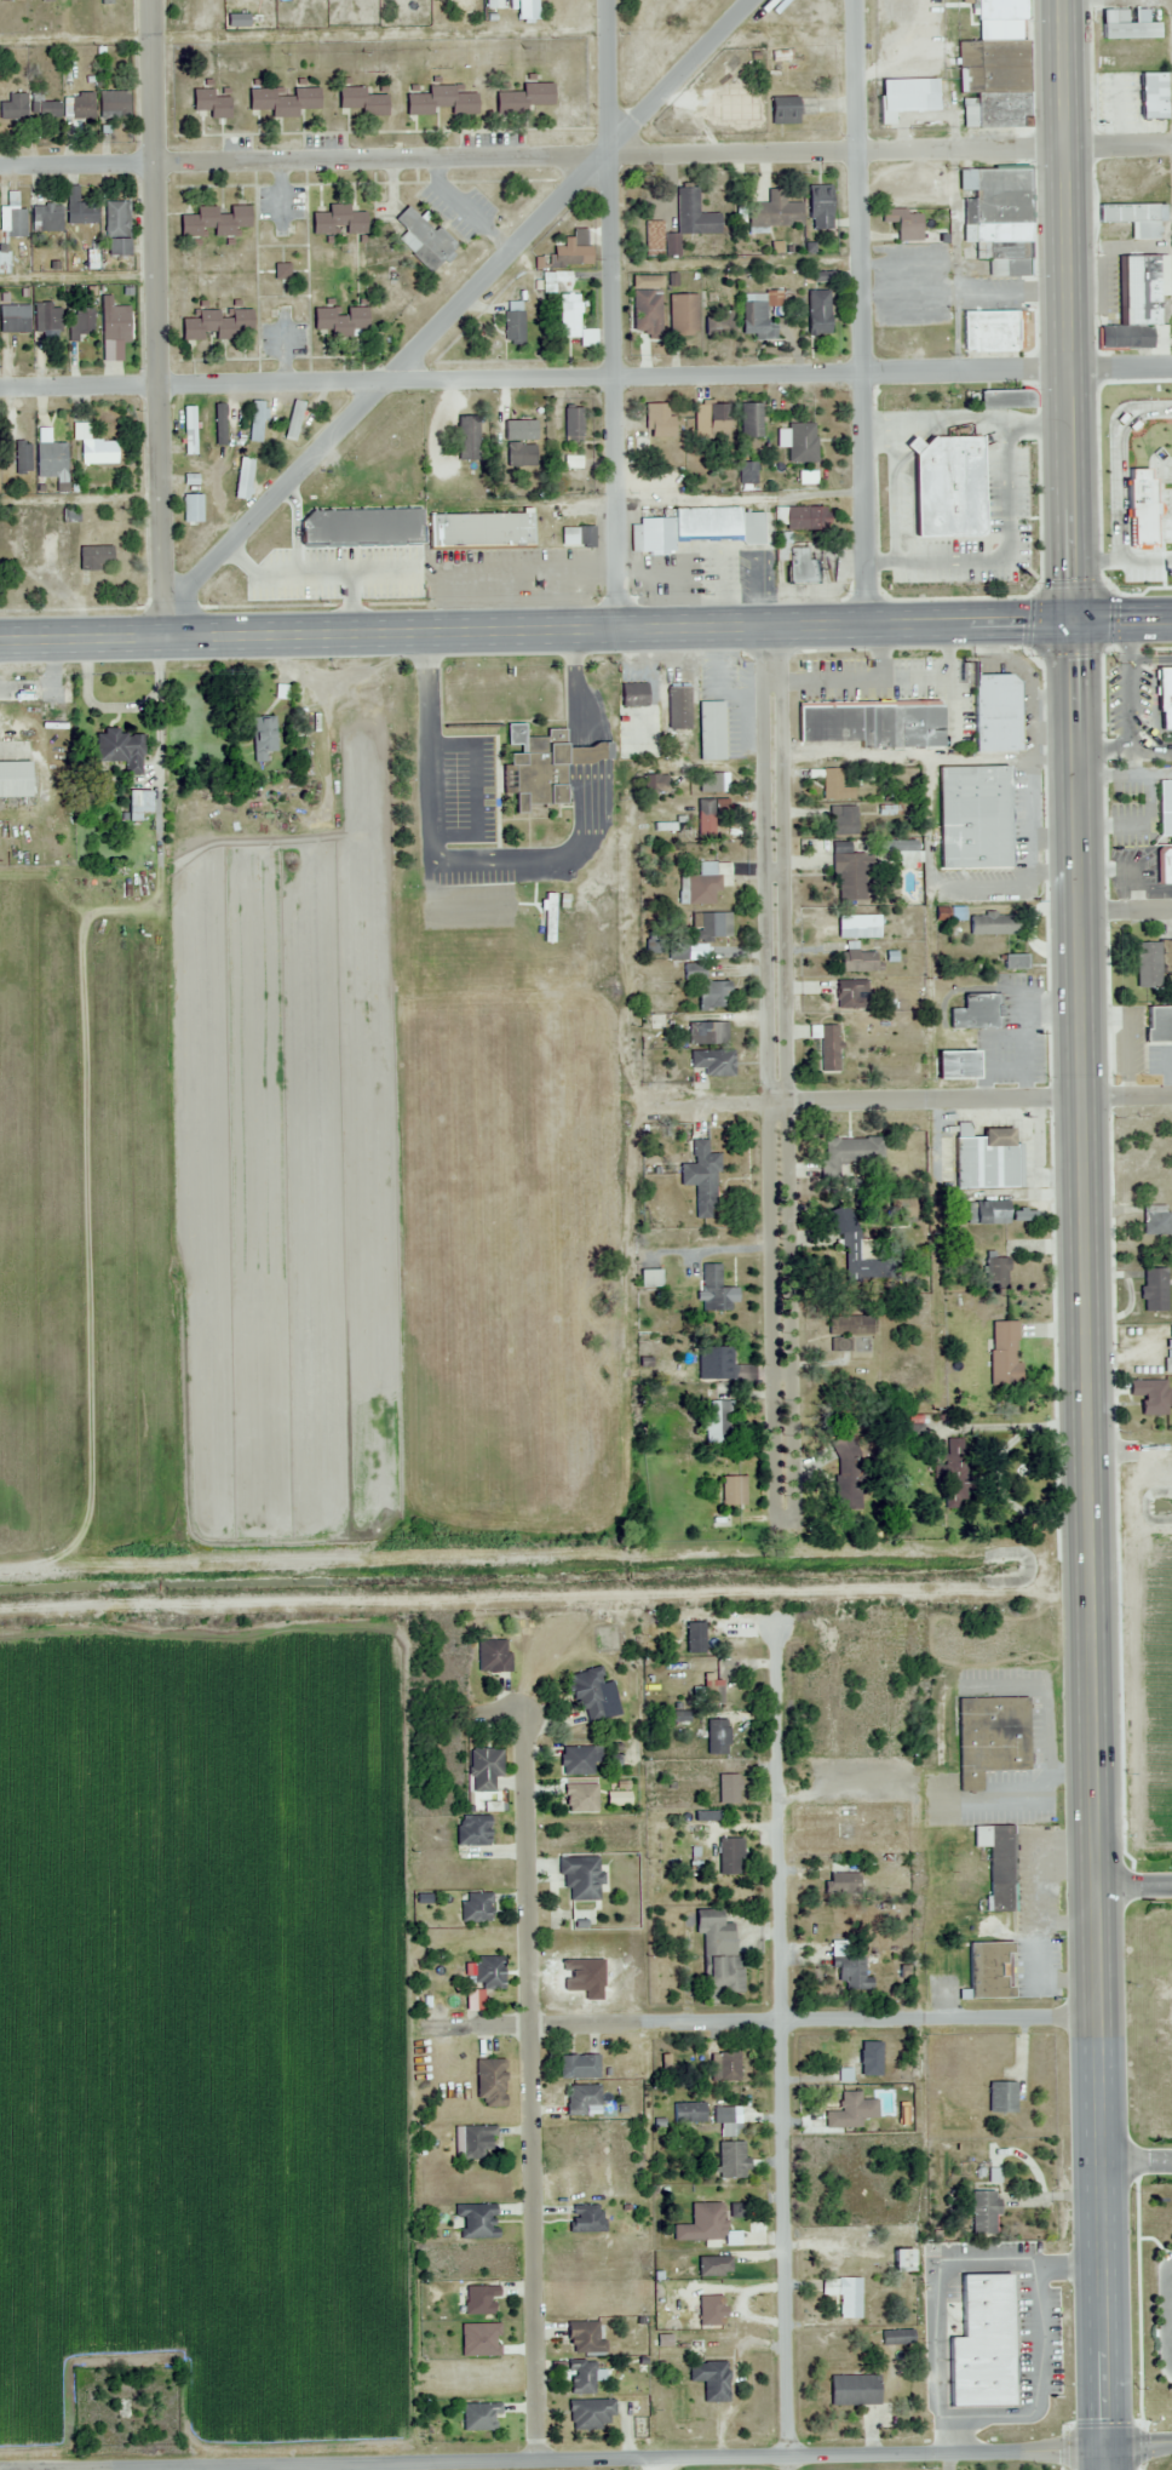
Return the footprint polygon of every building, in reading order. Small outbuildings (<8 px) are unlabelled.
[(458,22),(478,22),(478,0),(458,0),(458,22)] [(535,0),(516,0),(517,21),(535,21),(535,0)] [(973,21),(1026,21),(1025,0),(973,0),(973,21)] [(1099,40),(1155,40),(1155,23),(1125,23),(1125,11),(1099,11),(1099,40)] [(1026,40),(956,41),(956,93),(970,93),(971,127),(1026,127),(1026,40)] [(788,60),(788,53),(793,53),(793,51),(772,51),(772,60),(788,60)] [(522,84),(522,93),(495,93),(495,115),(525,115),(525,105),(552,105),(552,84),(522,84)] [(365,108),(365,116),(387,115),(387,94),(365,94),(364,86),(341,87),(341,108),(365,108)] [(452,86),(427,86),(427,94),(405,94),(405,114),(450,113),(451,115),(475,115),(475,93),(452,93),(452,86)] [(274,117),(298,116),(298,109),(320,109),(320,87),(295,87),(295,95),(276,95),(276,87),(251,87),(251,110),(274,109),(274,117)] [(211,110),(211,118),(231,118),(231,96),(213,96),(213,88),(195,88),(195,110),(211,110)] [(130,90),(100,90),(100,130),(113,130),(113,119),(130,119),(130,90)] [(26,119),(26,92),(7,92),(7,102),(0,102),(0,119),(26,119)] [(94,92),(71,92),(70,118),(94,118),(94,92)] [(41,101),(41,93),(32,93),(32,118),(60,118),(60,101),(41,101)] [(877,95),(877,125),(941,125),(941,95),(877,95)] [(713,96),(713,107),(703,107),(703,120),(757,120),(757,96),(713,96)] [(769,124),(797,124),(797,97),(769,97),(769,124)] [(1029,167),(956,168),(958,194),(961,194),(961,242),(973,242),(973,258),(987,258),(988,276),(1029,276),(1029,167)] [(79,185),(67,185),(67,223),(98,223),(98,200),(79,200),(79,185)] [(829,186),(808,186),(808,229),(829,229),(829,186)] [(676,187),(676,234),(719,234),(719,213),(697,213),(697,187),(676,187)] [(767,203),(746,203),(746,227),(801,227),(801,203),(783,203),(783,189),(767,189),(767,203)] [(26,207),(18,207),(18,191),(5,191),(5,235),(26,235),(26,207)] [(131,254),(131,200),(106,200),(106,254),(131,254)] [(1131,239),(1164,239),(1164,202),(1096,204),(1096,223),(1131,222),(1131,239)] [(62,231),(63,204),(33,203),(32,230),(62,231)] [(349,203),(330,203),(330,212),(314,212),(314,234),(334,234),(334,226),(348,226),(348,234),(364,234),(364,211),(349,211),(349,203)] [(183,236),(202,235),(202,228),(216,228),(216,235),(236,235),(236,227),(251,226),(251,204),(230,204),(230,213),(217,213),(217,205),(199,205),(199,213),(183,213),(183,236)] [(432,231),(405,206),(393,219),(406,231),(397,241),(430,273),(456,246),(436,227),(432,231)] [(920,242),(920,209),(880,209),(880,223),(896,222),(896,242),(920,242)] [(660,256),(660,222),(644,222),(644,256),(660,256)] [(552,246),(552,267),(584,266),(583,229),(572,229),(573,246),(552,246)] [(1118,254),(1118,325),(1096,326),(1096,348),(1154,348),(1154,296),(1166,296),(1166,254),(1118,254)] [(807,334),(829,334),(829,290),(807,290),(807,334)] [(766,323),(766,305),(780,305),(780,292),(741,292),(741,335),(774,335),(774,323),(766,323)] [(102,342),(125,342),(125,333),(131,333),(131,312),(112,312),(112,294),(102,294),(102,342)] [(697,294),(669,294),(669,335),(697,335),(697,294)] [(61,302),(35,302),(35,332),(61,332),(61,302)] [(523,302),(504,302),(504,342),(523,342),(523,302)] [(579,338),(579,347),(596,347),(596,329),(580,330),(580,302),(559,302),(559,338),(579,338)] [(0,304),(0,331),(29,331),(29,304),(0,304)] [(93,307),(74,307),(74,331),(93,331),(93,307)] [(349,307),(349,315),(336,315),(336,307),(315,307),(315,330),(369,330),(369,307),(349,307)] [(185,339),(204,339),(204,331),(218,331),(218,337),(253,337),(253,309),(233,309),(233,317),(219,317),(219,309),(200,309),(200,317),(185,317),(185,339)] [(960,310),(960,351),(1019,351),(1019,310),(960,310)] [(705,335),(731,335),(731,314),(705,314),(705,335)] [(1171,493),(1171,387),(1106,388),(1106,439),(1116,439),(1116,451),(1107,451),(1108,494),(1171,493)] [(978,390),(978,408),(1032,408),(1032,390),(978,390)] [(305,401),(294,398),(285,439),(296,441),(305,401)] [(250,441),(265,441),(265,400),(250,400),(250,441)] [(760,403),(739,403),(739,437),(760,437),(760,403)] [(215,443),(226,443),(226,404),(215,404),(215,443)] [(645,404),(645,437),(672,437),(672,404),(645,404)] [(695,404),(695,438),(728,438),(728,404),(695,404)] [(185,454),(196,454),(196,405),(185,405),(185,454)] [(582,408),(563,408),(563,442),(582,442),(582,408)] [(457,416),(457,460),(479,460),(479,416),(457,416)] [(82,439),(82,463),(117,463),(117,439),(89,439),(89,423),(74,423),(74,439),(82,439)] [(815,423),(788,423),(788,463),(815,463),(815,423)] [(50,428),(37,428),(37,476),(67,476),(67,442),(50,442),(50,428)] [(15,440),(15,474),(32,474),(32,440),(15,440)] [(536,466),(536,443),(507,443),(507,466),(536,466)] [(233,495),(246,499),(257,459),(245,456),(233,495)] [(184,521),(203,521),(203,494),(184,494),(184,521)] [(824,506),(774,509),(775,532),(825,529),(824,506)] [(304,509),(305,543),(418,543),(418,509),(304,509)] [(739,538),(739,544),(760,543),(760,509),(671,509),(671,517),(638,518),(638,554),(671,552),(671,539),(739,538)] [(427,546),(532,546),(532,514),(427,514),(427,546)] [(593,547),(593,527),(576,527),(576,547),(593,547)] [(114,546),(80,546),(80,569),(114,569),(114,546)] [(815,558),(807,558),(807,548),(786,548),(786,582),(815,582),(815,558)] [(1153,670),(1153,729),(1171,729),(1171,670),(1153,670)] [(972,675),(972,751),(1016,751),(1016,675),(972,675)] [(619,707),(645,707),(645,684),(619,684),(619,707)] [(667,729),(689,729),(689,687),(667,687),(667,729)] [(857,746),(941,746),(941,701),(795,701),(795,741),(857,741),(857,746)] [(723,702),(698,702),(698,761),(723,761),(723,702)] [(277,751),(277,717),(249,717),(249,751),(277,751)] [(564,764),(608,763),(607,744),(564,745),(563,730),(547,730),(547,737),(524,737),(524,723),(506,724),(509,813),(525,813),(525,804),(565,803),(564,764)] [(96,761),(125,761),(125,774),(144,774),(144,731),(96,730),(96,761)] [(34,796),(33,760),(0,760),(0,796),(34,796)] [(937,766),(938,867),(1006,867),(1005,766),(937,766)] [(841,787),(841,770),(811,769),(811,777),(824,778),(824,799),(853,800),(853,788),(841,787)] [(667,775),(643,775),(643,793),(667,793),(667,775)] [(1158,781),(1158,837),(1168,837),(1168,844),(1171,844),(1171,781),(1158,781)] [(153,790),(130,790),(130,820),(143,820),(143,814),(153,814),(153,790)] [(696,836),(714,836),(714,815),(726,815),(726,800),(696,800),(696,836)] [(830,835),(857,835),(857,806),(830,806),(830,835)] [(1157,849),(1157,883),(1171,883),(1171,849),(1157,849)] [(834,901),(866,901),(866,853),(834,853),(834,901)] [(715,876),(730,876),(730,863),(699,863),(699,876),(679,876),(680,905),(716,904),(715,876)] [(692,913),(692,940),(730,940),(730,913),(692,913)] [(878,915),(836,915),(836,937),(878,937),(878,915)] [(968,935),(1013,935),(1013,916),(968,916),(968,935)] [(1171,988),(1171,942),(1135,942),(1135,988),(1171,988)] [(877,951),(840,951),(840,972),(877,972),(877,951)] [(1004,968),(1024,968),(1024,956),(1004,956),(1004,968)] [(684,965),(684,981),(698,981),(698,1008),(730,1008),(729,982),(705,982),(705,964),(684,965)] [(866,1009),(866,981),(835,981),(835,1009),(866,1009)] [(999,1028),(1000,994),(963,994),(962,1009),(949,1009),(949,1027),(999,1028)] [(1144,1007),(1144,1045),(1171,1045),(1171,1007),(1144,1007)] [(688,1046),(728,1046),(728,1022),(688,1022),(688,1046)] [(819,1026),(819,1072),(838,1072),(838,1026),(819,1026)] [(733,1052),(690,1052),(690,1068),(704,1068),(704,1077),(733,1077),(733,1052)] [(706,1154),(705,1124),(692,1124),(692,1164),(680,1165),(680,1185),(694,1185),(695,1219),(717,1219),(716,1154),(706,1154)] [(1018,1144),(1010,1144),(1010,1130),(969,1130),(969,1124),(954,1124),(954,1187),(1018,1187),(1018,1144)] [(838,1171),(838,1165),(884,1165),(884,1138),(825,1138),(825,1171),(838,1171)] [(966,1225),(1008,1225),(1008,1201),(966,1201),(966,1225)] [(1168,1205),(1142,1205),(1142,1234),(1168,1234),(1168,1205)] [(839,1231),(849,1282),(878,1277),(872,1241),(862,1243),(859,1227),(839,1231)] [(1007,1259),(986,1259),(986,1291),(1007,1291),(1007,1259)] [(720,1265),(702,1265),(702,1311),(731,1311),(731,1287),(720,1287),(720,1265)] [(1143,1269),(1143,1312),(1166,1312),(1165,1268),(1143,1269)] [(639,1270),(639,1288),(662,1288),(662,1270),(639,1270)] [(871,1317),(829,1317),(829,1351),(849,1351),(849,1335),(871,1335),(871,1317)] [(991,1384),(1016,1384),(1016,1322),(991,1322),(991,1384)] [(702,1380),(728,1380),(728,1348),(702,1348),(702,1380)] [(1167,1416),(1167,1380),(1128,1380),(1128,1397),(1140,1397),(1140,1416),(1167,1416)] [(705,1441),(730,1441),(730,1403),(705,1403),(705,1441)] [(836,1508),(859,1508),(859,1436),(835,1436),(836,1508)] [(965,1439),(946,1439),(948,1508),(967,1508),(965,1439)] [(720,1477),(720,1506),(745,1506),(745,1477),(720,1477)] [(703,1623),(685,1623),(685,1654),(703,1654),(703,1623)] [(476,1641),(476,1673),(509,1673),(509,1641),(476,1641)] [(568,1677),(583,1725),(609,1718),(594,1669),(568,1677)] [(720,1688),(706,1688),(706,1706),(720,1706),(720,1688)] [(956,1698),(956,1792),(979,1792),(979,1771),(1027,1771),(1027,1697),(956,1698)] [(727,1720),(706,1720),(706,1755),(727,1755),(727,1720)] [(561,1747),(561,1776),(596,1776),(596,1763),(601,1763),(601,1747),(561,1747)] [(501,1750),(470,1750),(470,1792),(493,1792),(493,1778),(501,1778),(501,1750)] [(718,1804),(737,1804),(737,1775),(718,1775),(718,1804)] [(596,1785),(562,1785),(562,1813),(596,1813),(596,1785)] [(456,1847),(489,1847),(489,1817),(456,1817),(456,1847)] [(988,1910),(1012,1910),(1012,1828),(972,1828),(972,1846),(988,1846),(988,1910)] [(741,1839),(718,1839),(718,1877),(741,1877),(741,1839)] [(569,1901),(599,1902),(599,1856),(559,1855),(559,1888),(569,1888),(569,1901)] [(859,1873),(829,1873),(829,1895),(859,1895),(859,1873)] [(489,1895),(460,1895),(460,1923),(489,1923),(489,1895)] [(738,1957),(731,1957),(731,1924),(704,1925),(705,1982),(720,1982),(720,1993),(739,1992),(738,1957)] [(871,1990),(872,1978),(863,1978),(864,1954),(847,1954),(848,1942),(831,1942),(831,1969),(837,1970),(836,1982),(846,1983),(846,1990),(871,1990)] [(967,1943),(967,1999),(1012,1998),(1012,1984),(1002,1984),(1002,1971),(1009,1971),(1009,1943),(967,1943)] [(501,1957),(473,1958),(474,1989),(501,1989),(501,1957)] [(853,2077),(863,2077),(863,2041),(853,2041),(853,2077)] [(737,2054),(719,2054),(719,2080),(737,2080),(737,2054)] [(559,2056),(559,2079),(598,2079),(598,2056),(559,2056)] [(504,2107),(504,2060),(475,2060),(475,2107),(504,2107)] [(989,2113),(1015,2113),(1015,2083),(989,2083),(989,2113)] [(566,2116),(585,2116),(585,2107),(599,2107),(599,2086),(566,2086),(566,2116)] [(861,2128),(861,2119),(877,2119),(877,2101),(860,2101),(860,2093),(840,2093),(840,2113),(824,2113),(824,2128),(861,2128)] [(673,2122),(705,2122),(705,2104),(673,2104),(673,2122)] [(731,2122),(731,2108),(714,2108),(714,2122),(731,2122)] [(493,2127),(461,2127),(461,2161),(484,2161),(484,2151),(493,2151),(493,2127)] [(718,2142),(718,2179),(746,2179),(746,2142),(718,2142)] [(970,2192),(971,2235),(997,2235),(997,2192),(970,2192)] [(494,2239),(494,2205),(454,2205),(454,2220),(461,2220),(461,2239),(494,2239)] [(602,2233),(602,2206),(569,2206),(569,2233),(602,2233)] [(738,2233),(723,2233),(723,2214),(701,2214),(701,2226),(692,2226),(692,2242),(738,2243),(738,2233)] [(911,2273),(911,2251),(892,2251),(892,2273),(911,2273)] [(975,2284),(1000,2284),(1000,2255),(975,2255),(975,2284)] [(731,2277),(731,2258),(697,2258),(697,2277),(731,2277)] [(860,2279),(822,2279),(822,2296),(839,2296),(838,2319),(859,2319),(860,2279)] [(464,2315),(494,2315),(494,2286),(464,2286),(464,2315)] [(996,2357),(996,2309),(976,2309),(976,2337),(970,2337),(970,2357),(996,2357)] [(598,2322),(566,2322),(566,2354),(604,2354),(604,2340),(598,2340),(598,2322)] [(881,2331),(881,2346),(912,2346),(912,2331),(881,2331)] [(594,2362),(568,2362),(568,2395),(594,2395),(594,2362)] [(703,2402),(726,2402),(726,2362),(688,2362),(688,2382),(703,2382),(703,2402)] [(829,2376),(829,2405),(878,2405),(878,2376),(829,2376)] [(118,2420),(153,2419),(152,2399),(142,2399),(142,2387),(88,2388),(89,2399),(117,2398),(118,2420)] [(601,2430),(601,2424),(613,2424),(613,2401),(569,2401),(569,2430),(601,2430)] [(461,2404),(461,2430),(494,2430),(494,2416),(500,2416),(500,2404),(461,2404)]
